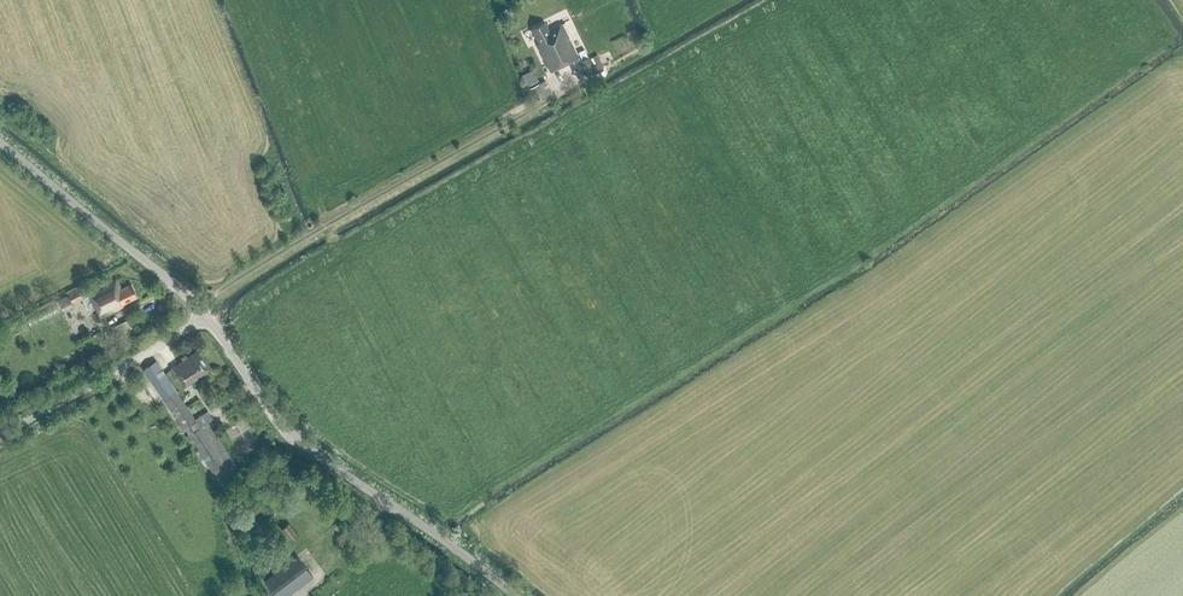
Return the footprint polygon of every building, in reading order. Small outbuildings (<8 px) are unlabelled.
[(537,44),(550,72),(578,59),(562,25),(549,31),(545,23),(531,29),(538,44),(537,44)] [(596,71),(589,57),(580,61),(587,75),(596,71)] [(545,80),(529,89),(536,102),(551,93),(545,80)] [(122,289),(116,279),(88,292),(101,318),(124,307),(122,304),(138,297),(132,284),(122,289)] [(82,288),(69,294),(73,303),(86,297),(82,288)] [(73,309),(61,315),(54,319),(61,332),(68,329),(69,330),(71,332),(82,326),(73,309)] [(28,329),(25,323),(19,326),(22,332),(28,329)] [(198,351),(172,369),(184,388),(210,369),(198,351)] [(196,422),(156,362),(143,370),(183,431),(185,430),(189,435),(186,437),(190,444),(193,442),(200,453),(197,455),(205,466),(207,464),(217,479),(236,467),(208,423),(200,427),(196,422)] [(186,404),(196,419),(207,412),(197,397),(186,404)] [(281,530),(289,541),(297,535),(288,524),(281,530)] [(277,595),(287,595),(313,577),(297,556),(265,581),(277,595)]
